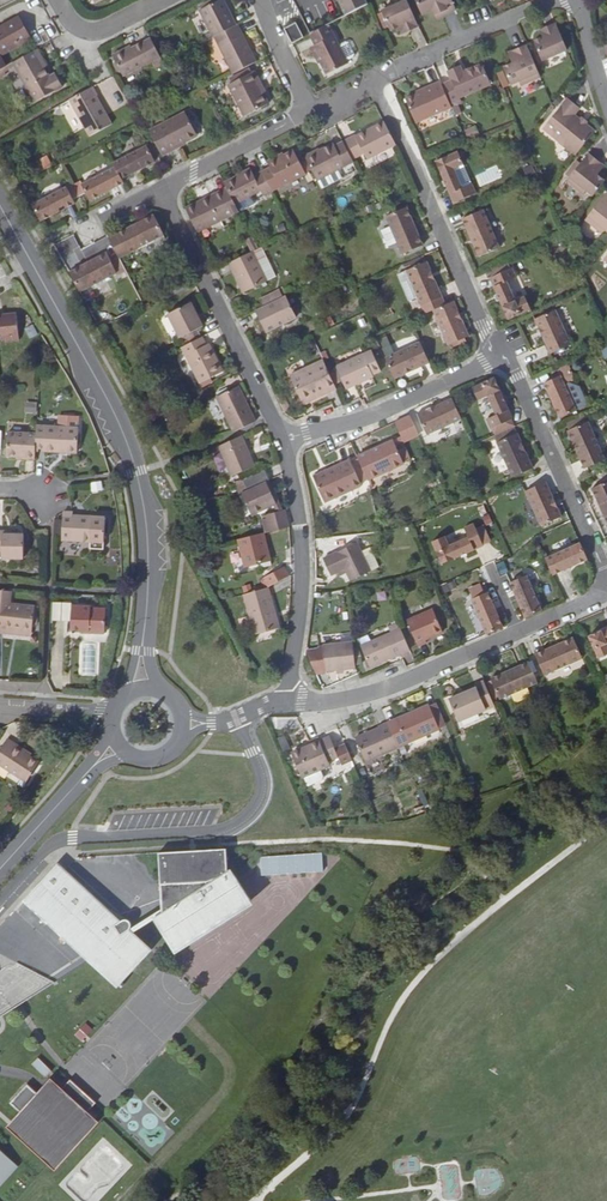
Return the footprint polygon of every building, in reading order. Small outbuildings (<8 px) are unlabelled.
[(215,35),(238,24),(233,15),(229,17),(220,0),(217,0),(203,7),(201,9),(215,36),(215,35)] [(301,16),(309,31),(327,22),(341,15),(334,0),(331,0),(301,16)] [(341,15),(366,2),(365,0),(334,0),(341,15)] [(414,19),(405,0),(383,0),(376,3),(377,4),(386,25),(395,21),(398,26),(414,19)] [(437,10),(452,3),(451,0),(415,0),(419,8),(429,4),(430,8),(435,6),(437,10)] [(385,21),(377,4),(373,6),(381,23),(385,21)] [(3,68),(6,66),(0,55),(32,38),(20,16),(0,27),(0,70),(3,68)] [(299,38),(305,35),(297,20),(284,27),(292,42),(299,38)] [(327,22),(309,31),(309,33),(315,43),(312,44),(326,72),(348,61),(327,22)] [(235,73),(259,61),(239,23),(238,24),(215,35),(235,73)] [(558,30),(547,35),(549,38),(544,40),(545,42),(535,46),(545,68),(570,57),(558,30)] [(158,70),(165,65),(164,62),(153,41),(134,51),(116,60),(119,66),(123,73),(125,77),(154,62),(158,70)] [(116,60),(134,51),(133,48),(115,58),(116,60)] [(41,56),(37,49),(13,62),(15,65),(36,102),(64,86),(56,73),(49,76),(44,66),(39,58),(41,56)] [(539,76),(528,49),(517,54),(519,57),(514,59),(516,62),(505,66),(514,87),(539,76)] [(13,62),(6,66),(3,68),(4,71),(15,65),(13,62)] [(451,76),(440,81),(450,103),(461,98),(460,96),(490,83),(482,63),(463,71),(460,64),(448,70),(451,76)] [(259,87),(262,85),(255,71),(230,83),(246,115),(268,103),(263,93),(259,87)] [(450,103),(440,81),(423,88),(424,91),(406,99),(416,123),(452,109),(450,103)] [(96,85),(74,97),(94,133),(115,121),(99,94),(101,94),(96,85)] [(562,155),(569,160),(588,137),(579,130),(574,126),(567,120),(572,114),(560,104),(536,134),(552,146),(551,148),(561,156),(562,155)] [(149,134),(161,158),(177,149),(176,147),(184,142),(196,136),(185,115),(149,134)] [(367,158),(395,144),(385,124),(357,138),(355,135),(343,141),(352,158),(364,152),(367,158)] [(476,124),(464,129),(468,138),(479,133),(476,124)] [(353,161),(352,158),(343,141),(334,145),(333,143),(305,156),(316,179),(353,161)] [(146,146),(112,163),(114,166),(121,179),(133,173),(132,170),(136,168),(138,170),(154,162),(146,146)] [(270,165),(261,170),(271,189),(305,172),(293,149),(268,161),(270,165)] [(464,163),(459,151),(437,160),(455,202),(477,193),(472,183),(464,187),(455,167),(464,163)] [(575,161),(565,174),(591,196),(603,181),(595,175),(597,173),(593,170),(599,163),(586,153),(578,164),(575,161)] [(593,170),(597,173),(602,166),(599,163),(593,170)] [(111,189),(123,183),(121,179),(114,166),(80,184),(89,200),(106,191),(105,189),(109,187),(111,189)] [(226,185),(234,202),(260,189),(263,194),(272,190),(271,189),(261,170),(253,174),(250,168),(223,181),(226,185)] [(185,205),(197,230),(238,210),(234,202),(226,185),(209,194),(212,198),(202,203),(200,198),(198,199),(185,205)] [(65,187),(31,204),(40,221),(57,211),(55,208),(60,206),(62,209),(73,203),(65,187)] [(606,231),(606,193),(606,192),(587,215),(606,231)] [(209,194),(200,198),(202,203),(212,198),(209,194)] [(408,220),(411,218),(406,207),(385,215),(401,253),(422,244),(413,224),(410,225),(408,220)] [(476,242),(474,243),(479,255),(500,246),(484,209),(463,218),(472,238),(474,236),(476,242)] [(134,223),(106,237),(117,257),(162,234),(152,214),(140,220),(142,223),(136,226),(134,223)] [(260,246),(252,250),(267,280),(275,276),(260,246)] [(252,250),(227,261),(242,292),(267,280),(252,250)] [(79,264),(67,270),(78,290),(115,272),(104,251),(85,261),(86,264),(81,267),(79,264)] [(433,310),(445,304),(433,277),(430,278),(428,274),(431,272),(426,260),(405,270),(413,287),(424,313),(433,310)] [(508,260),(488,268),(492,276),(511,268),(508,260)] [(511,268),(492,276),(490,277),(498,293),(500,299),(509,319),(531,309),(525,296),(516,300),(507,281),(517,277),(512,267),(511,268)] [(404,291),(413,287),(405,270),(396,274),(404,291)] [(284,295),(254,309),(265,331),(295,317),(284,295)] [(459,312),(454,301),(445,304),(433,310),(448,345),(469,336),(461,316),(458,318),(456,314),(459,312)] [(167,314),(178,337),(201,325),(189,302),(167,314)] [(546,334),(543,335),(552,353),(572,344),(556,309),(535,318),(541,331),(544,330),(546,334)] [(178,337),(183,345),(201,336),(206,333),(201,325),(178,337)] [(183,345),(181,346),(199,383),(210,377),(223,371),(208,342),(205,344),(201,336),(183,345)] [(420,342),(385,358),(395,378),(429,362),(420,342)] [(337,368),(343,382),(345,387),(373,374),(362,351),(335,364),(337,368)] [(335,388),(322,359),(289,375),(302,403),(335,388)] [(558,369),(561,375),(564,382),(573,378),(568,364),(558,369)] [(336,385),(343,382),(337,368),(330,371),(336,385)] [(564,382),(561,375),(545,383),(551,395),(554,394),(556,398),(553,399),(561,417),(577,410),(577,409),(566,385),(564,382)] [(210,377),(199,383),(202,387),(212,381),(210,377)] [(514,419),(495,377),(473,387),(479,400),(488,396),(497,415),(487,419),(492,428),(514,419)] [(569,383),(566,385),(577,409),(587,405),(579,387),(569,383)] [(215,397),(233,432),(244,426),(256,421),(238,386),(215,397)] [(280,391),(275,393),(283,412),(289,410),(280,391)] [(462,418),(452,397),(435,406),(436,409),(432,411),(430,408),(418,413),(428,434),(462,418)] [(24,412),(36,412),(36,402),(25,401),(24,412)] [(588,421),(585,414),(565,423),(568,430),(588,421)] [(396,421),(395,422),(401,436),(403,441),(418,434),(409,415),(396,421)] [(606,459),(588,421),(568,430),(574,443),(577,441),(579,447),(576,448),(585,468),(606,459)] [(78,427),(36,425),(36,432),(35,447),(45,448),(45,450),(77,452),(78,427)] [(523,444),(514,426),(494,435),(513,477),(534,468),(526,450),(523,451),(520,446),(523,444)] [(24,458),(34,458),(35,447),(36,432),(8,431),(6,454),(25,455),(24,458)] [(240,436),(218,446),(232,479),(255,468),(240,436)] [(403,441),(401,436),(393,440),(395,445),(403,441)] [(393,440),(357,456),(358,460),(367,479),(403,462),(398,452),(395,445),(393,440)] [(403,449),(398,452),(403,462),(408,460),(403,449)] [(367,479),(358,460),(351,463),(360,483),(368,480),(367,479)] [(360,483),(351,463),(349,461),(312,478),(324,503),(361,485),(360,483)] [(242,482),(246,490),(268,479),(265,472),(242,482)] [(246,490),(240,491),(251,514),(275,503),(272,496),(269,490),(272,488),(268,479),(246,490)] [(549,495),(552,493),(546,481),(526,490),(542,525),(562,516),(554,497),(551,499),(549,495)] [(237,485),(240,491),(246,490),(242,482),(237,485)] [(601,506),(606,519),(606,482),(593,488),(599,501),(602,499),(604,505),(601,506)] [(263,532),(288,526),(284,510),(259,516),(263,532)] [(104,550),(105,518),(73,516),(73,513),(63,513),(62,541),(91,543),(90,550),(104,550)] [(441,564),(491,542),(481,520),(463,527),(467,536),(447,545),(443,536),(431,541),(441,564)] [(2,550),(2,557),(24,557),(23,534),(12,534),(12,530),(0,530),(0,550),(2,550)] [(261,533),(237,539),(244,568),(256,564),(264,562),(269,561),(261,533)] [(570,567),(588,560),(580,543),(545,559),(552,576),(566,569),(565,566),(569,565),(570,567)] [(370,571),(356,544),(323,560),(331,576),(345,569),(350,581),(370,571)] [(231,553),(232,563),(241,562),(239,551),(231,553)] [(264,562),(256,564),(260,575),(261,578),(267,574),(264,562)] [(266,587),(288,576),(282,566),(267,574),(261,578),(266,587)] [(526,575),(509,582),(513,591),(515,596),(518,594),(520,599),(517,600),(525,618),(542,611),(526,575)] [(266,587),(241,594),(254,635),(279,628),(266,587)] [(2,633),(3,629),(31,631),(33,606),(9,604),(10,590),(0,590),(0,633),(2,633)] [(470,599),(486,634),(503,627),(495,609),(492,611),(490,606),(493,605),(492,600),(488,591),(470,599)] [(86,631),(86,633),(104,634),(105,611),(91,610),(91,609),(72,608),(72,603),(54,602),(53,620),(71,621),(71,631),(79,631),(79,629),(82,629),(82,631),(86,631)] [(442,632),(432,609),(407,621),(418,647),(427,643),(425,640),(442,632)] [(589,636),(599,658),(606,655),(606,628),(589,636)] [(371,669),(410,651),(400,629),(361,647),(371,669)] [(557,649),(555,646),(535,655),(544,675),(583,659),(573,638),(560,644),(562,647),(557,649)] [(326,672),(355,669),(352,642),(323,645),(326,672)] [(499,699),(538,683),(529,662),(508,671),(509,674),(504,676),(502,673),(490,679),(499,699)] [(460,721),(495,705),(484,681),(476,685),(477,687),(450,698),(460,721)] [(430,704),(387,722),(398,747),(440,729),(430,704)] [(366,762),(398,748),(398,747),(387,722),(380,726),(381,728),(356,739),(366,762)] [(331,737),(308,747),(310,751),(293,758),(302,777),(331,765),(329,761),(339,757),(331,737)] [(14,744),(6,738),(0,747),(0,765),(24,781),(37,763),(28,757),(12,746),(14,744)] [(30,754),(14,744),(12,746),(28,757),(30,754)] [(310,751),(308,747),(292,754),(293,758),(310,751)] [(173,952),(237,911),(253,901),(230,866),(225,869),(223,850),(157,854),(160,884),(170,883),(170,907),(152,919),(173,952)] [(261,874),(323,872),(322,852),(260,854),(261,874)] [(106,909),(60,860),(26,897),(86,955),(132,926),(127,917),(119,923),(106,909)] [(152,919),(170,907),(170,883),(160,884),(160,907),(132,926),(86,955),(49,979),(0,1011),(0,1016),(90,959),(132,932),(152,919)] [(127,917),(106,909),(119,923),(127,917)] [(151,949),(132,932),(90,959),(118,985),(151,949)] [(49,979),(0,953),(0,1011),(49,979)] [(84,1022),(75,1036),(85,1042),(94,1028),(84,1022)] [(45,1076),(51,1069),(38,1057),(31,1064),(45,1076)] [(22,1110),(8,1125),(54,1170),(96,1125),(49,1080),(39,1092),(23,1078),(6,1096),(22,1110)] [(18,1168),(21,1165),(2,1148),(0,1150),(0,1188),(18,1168)]
